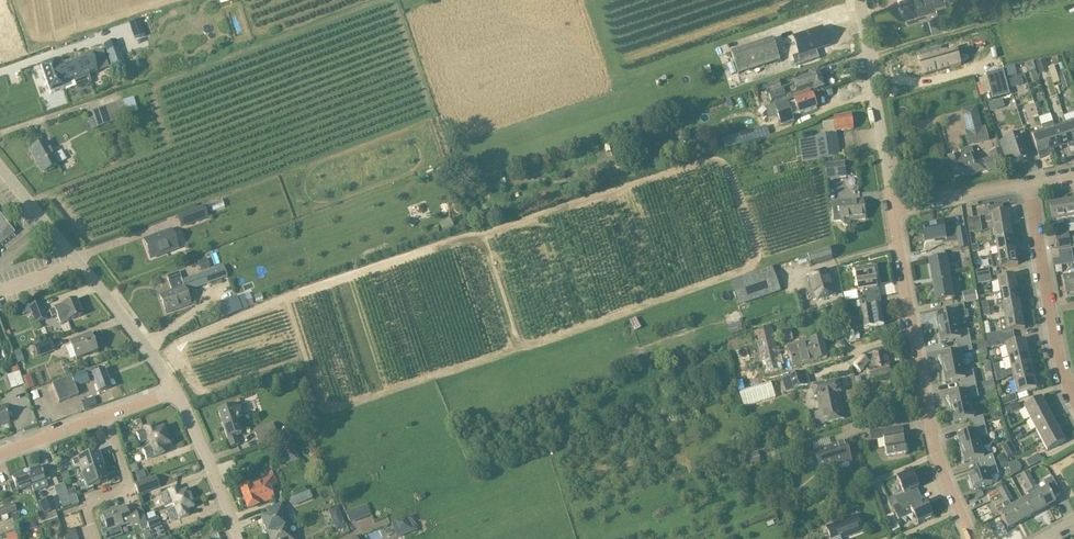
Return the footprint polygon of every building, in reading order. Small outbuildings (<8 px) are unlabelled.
[(936,7),(935,4),(929,6),(928,0),(915,0),(916,2),(904,6),(909,23),(938,15),(936,7)] [(796,66),(813,61),(810,52),(828,46),(822,28),(794,38),(799,55),(793,57),(796,66)] [(780,60),(773,39),(731,53),(738,74),(780,60)] [(116,41),(104,45),(107,54),(119,50),(116,41)] [(919,58),(924,75),(955,66),(950,49),(919,58)] [(119,50),(107,54),(110,62),(122,58),(119,50)] [(40,67),(50,94),(64,89),(63,86),(98,74),(91,55),(61,65),(59,60),(40,67)] [(122,58),(110,62),(114,74),(126,70),(122,58)] [(1048,71),(1044,60),(1036,63),(1039,73),(1048,71)] [(694,64),(666,73),(669,81),(696,71),(694,64)] [(1006,67),(1008,76),(1015,74),(1013,66),(1006,67)] [(1001,68),(984,73),(992,98),(1009,93),(1001,68)] [(824,88),(824,87),(826,86),(827,85),(825,81),(824,80),(822,81),(819,72),(810,75),(811,77),(794,83),(797,91),(814,86),(816,91),(824,88)] [(1040,74),(1043,92),(1054,90),(1050,73),(1040,74)] [(1009,80),(1012,88),(1023,84),(1020,76),(1009,80)] [(1060,78),(1064,90),(1071,88),(1067,76),(1060,78)] [(769,94),(771,93),(782,90),(779,82),(766,86),(769,94)] [(793,116),(800,114),(817,109),(812,95),(810,96),(809,92),(798,96),(800,100),(795,101),(796,102),(788,104),(787,100),(765,108),(769,119),(778,115),(781,125),(794,120),(793,116)] [(65,96),(60,98),(63,107),(68,105),(65,96)] [(111,123),(111,121),(137,112),(133,98),(91,111),(97,128),(111,123)] [(995,103),(988,105),(991,111),(997,109),(995,103)] [(967,132),(970,145),(989,140),(986,127),(983,128),(977,107),(962,111),(968,132),(967,132)] [(1039,117),(1041,124),(1051,121),(1049,114),(1039,117)] [(853,129),(851,115),(834,118),(834,121),(836,132),(853,129)] [(1066,125),(1073,145),(1073,144),(1073,120),(1065,123),(1066,125)] [(840,156),(836,132),(834,121),(823,123),(824,131),(820,132),(821,137),(800,140),(803,162),(840,156)] [(1043,130),(1050,152),(1051,154),(1055,152),(1053,148),(1060,146),(1055,129),(1053,122),(1042,126),(1043,130)] [(1066,125),(1055,129),(1060,146),(1067,143),(1069,147),(1073,147),(1073,145),(1066,125)] [(1025,134),(1030,147),(1035,145),(1037,150),(1040,158),(1050,152),(1043,130),(1032,134),(1031,132),(1025,134)] [(999,142),(1001,148),(1005,158),(1011,156),(1013,163),(1026,158),(1019,136),(999,142)] [(59,165),(58,164),(66,160),(61,151),(53,155),(46,141),(29,150),(41,174),(59,165)] [(714,141),(712,147),(720,150),(722,145),(714,141)] [(961,154),(948,158),(954,178),(965,175),(966,177),(987,170),(988,172),(1007,166),(1005,158),(1001,148),(989,152),(991,158),(976,162),(971,147),(960,151),(961,154)] [(839,203),(832,204),(834,223),(841,222),(842,222),(843,224),(845,226),(847,226),(850,225),(851,223),(851,221),(865,219),(863,200),(839,203)] [(1063,203),(1066,220),(1068,226),(1073,225),(1073,201),(1063,203)] [(1053,222),(1066,220),(1063,203),(1050,205),(1053,222)] [(993,228),(1011,225),(1008,212),(1005,213),(1003,204),(986,207),(988,217),(985,217),(986,223),(992,222),(993,228)] [(203,207),(187,213),(190,224),(207,217),(203,207)] [(5,222),(0,216),(0,245),(14,234),(5,222)] [(980,216),(974,218),(976,231),(983,230),(980,216)] [(969,232),(976,231),(974,218),(967,219),(969,232)] [(942,223),(923,226),(926,243),(923,252),(931,251),(943,244),(967,239),(965,228),(955,229),(955,231),(950,232),(950,230),(944,231),(942,223)] [(990,236),(991,242),(1013,238),(1011,225),(993,228),(994,236),(990,236)] [(171,231),(144,241),(150,259),(178,249),(171,231)] [(1070,239),(1069,232),(1055,235),(1057,242),(1070,239)] [(996,247),(997,254),(1015,251),(1013,238),(991,242),(989,243),(990,249),(996,247)] [(969,248),(967,239),(943,244),(944,252),(960,249),(960,250),(969,248)] [(1057,242),(1058,249),(1071,246),(1070,239),(1057,242)] [(833,259),(829,248),(808,254),(811,266),(833,259)] [(1073,256),(1072,249),(1058,251),(1059,258),(1073,256)] [(1018,265),(1015,251),(997,254),(998,255),(990,256),(993,270),(1018,265)] [(1059,258),(1061,265),(1073,263),(1073,256),(1059,258)] [(977,277),(991,275),(989,268),(982,269),(979,257),(974,258),(977,277)] [(941,274),(949,273),(947,258),(929,261),(933,284),(943,283),(941,274)] [(207,260),(201,262),(203,269),(209,267),(207,260)] [(863,291),(864,300),(880,297),(878,282),(877,282),(874,268),(854,271),(858,292),(863,291)] [(172,291),(159,296),(166,314),(191,305),(186,292),(193,290),(193,289),(218,280),(214,269),(182,281),(179,272),(166,277),(172,291)] [(766,270),(731,282),(738,302),(773,290),(766,270)] [(815,302),(836,295),(828,271),(808,277),(815,302)] [(954,299),(949,273),(941,274),(943,283),(933,284),(936,302),(954,299)] [(992,281),(991,275),(977,277),(978,283),(992,281)] [(998,280),(1000,292),(1017,289),(1015,277),(998,280)] [(1063,279),(1066,296),(1067,296),(1067,298),(1073,296),(1073,277),(1063,279)] [(965,303),(978,300),(976,289),(963,292),(965,303)] [(1017,289),(1000,292),(1001,300),(996,301),(997,306),(1002,305),(1020,303),(1017,289)] [(880,297),(864,300),(866,308),(861,309),(864,330),(884,326),(882,312),(883,312),(880,297)] [(68,321),(69,321),(82,316),(76,300),(62,305),(63,306),(54,309),(55,309),(49,311),(52,317),(57,315),(60,324),(68,321)] [(23,318),(32,315),(36,324),(47,320),(41,302),(29,307),(29,308),(21,311),(23,318)] [(1020,303),(1002,305),(1004,318),(1022,315),(1020,303)] [(936,316),(938,330),(958,326),(957,320),(960,320),(959,313),(965,312),(964,304),(950,307),(951,313),(936,316)] [(1005,319),(999,320),(1002,334),(1025,330),(1022,315),(1004,318),(1005,319)] [(988,323),(982,324),(984,335),(990,334),(988,323)] [(765,374),(784,368),(773,326),(753,331),(765,374)] [(958,326),(938,330),(941,343),(956,341),(957,347),(971,344),(969,331),(960,333),(958,326)] [(783,345),(794,342),(791,331),(780,334),(783,345)] [(990,334),(984,335),(985,342),(999,340),(998,333),(990,334)] [(70,344),(76,360),(96,352),(90,336),(70,344)] [(811,341),(789,347),(794,367),(828,358),(822,337),(811,340),(811,341)] [(38,358),(54,351),(50,340),(33,346),(38,358)] [(987,349),(1000,347),(999,340),(985,342),(987,349)] [(1025,342),(1005,346),(1008,358),(1028,353),(1030,353),(1030,351),(1031,351),(1030,348),(1026,349),(1025,342)] [(941,356),(943,370),(963,366),(962,361),(964,360),(963,353),(972,352),(971,344),(957,347),(958,353),(941,356)] [(20,351),(14,353),(18,363),(23,361),(20,351)] [(868,362),(871,362),(873,370),(866,371),(868,380),(893,375),(891,365),(890,365),(887,351),(869,355),(862,357),(861,356),(852,367),(861,374),(870,364),(868,362)] [(1028,353),(1008,358),(1011,370),(1030,365),(1033,364),(1033,363),(1034,363),(1033,359),(1029,360),(1028,353)] [(1030,365),(1011,370),(1014,381),(1033,377),(1036,376),(1036,375),(1037,374),(1036,371),(1032,372),(1030,365)] [(961,381),(962,387),(976,384),(973,371),(964,373),(963,366),(943,370),(946,384),(961,381)] [(78,396),(75,387),(89,382),(87,377),(92,375),(94,380),(99,393),(111,388),(104,371),(95,374),(93,368),(51,385),(51,384),(47,385),(50,394),(54,392),(59,404),(78,396)] [(19,372),(7,377),(11,390),(23,385),(19,372)] [(786,392),(810,385),(805,372),(782,379),(786,392)] [(30,375),(22,378),(26,389),(34,386),(30,375)] [(1033,377),(1014,381),(1017,394),(1039,388),(1039,387),(1040,387),(1039,384),(1035,384),(1033,377)] [(840,394),(842,394),(839,380),(811,386),(814,399),(817,398),(819,412),(812,413),(814,425),(845,419),(840,394)] [(771,382),(739,392),(744,407),(775,397),(771,382)] [(949,396),(952,410),(971,406),(970,400),(979,398),(976,384),(962,387),(963,394),(949,396)] [(37,391),(31,393),(33,401),(39,399),(37,391)] [(1018,401),(1015,394),(1001,399),(1004,406),(1018,401)] [(1030,419),(1047,410),(1050,408),(1049,407),(1050,407),(1049,404),(1045,406),(1042,399),(1024,408),(1030,419)] [(1018,402),(1005,408),(1007,415),(1021,409),(1018,402)] [(9,422),(3,405),(0,407),(0,426),(9,422)] [(238,445),(235,436),(241,435),(236,421),(237,420),(237,419),(244,416),(240,405),(219,412),(227,439),(228,439),(230,447),(238,445)] [(885,422),(903,419),(901,410),(895,411),(895,406),(883,409),(885,422)] [(969,420),(971,427),(984,424),(983,417),(976,418),(975,412),(972,412),(971,406),(952,410),(954,424),(969,420)] [(1047,410),(1030,419),(1036,430),(1053,420),(1047,410)] [(1053,420),(1036,430),(1042,440),(1059,431),(1061,429),(1061,428),(1062,428),(1060,425),(1057,426),(1053,420)] [(258,444),(276,438),(272,424),(254,430),(258,444)] [(957,437),(961,450),(980,445),(979,439),(988,437),(984,424),(971,427),(972,433),(957,437)] [(149,444),(167,437),(163,428),(155,431),(153,426),(144,430),(136,433),(140,444),(148,440),(149,444)] [(901,434),(899,427),(887,429),(870,432),(871,439),(883,437),(887,457),(906,454),(903,434),(901,434)] [(1019,429),(1013,432),(1017,440),(1023,437),(1019,429)] [(1059,431),(1042,440),(1047,451),(1067,440),(1066,439),(1068,439),(1066,436),(1063,438),(1059,431)] [(123,440),(123,442),(127,452),(136,448),(132,437),(123,440)] [(170,446),(167,437),(149,444),(151,447),(143,450),(147,460),(155,457),(155,458),(164,454),(162,449),(170,446)] [(290,438),(277,443),(283,460),(296,455),(290,438)] [(812,444),(815,451),(820,470),(851,460),(845,442),(831,446),(829,439),(812,444)] [(1011,443),(1002,448),(1007,458),(1016,453),(1011,443)] [(979,460),(981,466),(995,462),(995,461),(994,455),(986,457),(984,451),(982,451),(980,445),(961,450),(965,463),(979,460)] [(758,453),(744,457),(747,466),(761,462),(758,453)] [(1029,468),(1035,465),(1042,461),(1039,454),(1026,461),(1029,468)] [(103,467),(99,455),(91,458),(90,455),(71,461),(74,469),(80,467),(82,474),(103,467)] [(782,455),(776,457),(778,463),(785,461),(782,455)] [(1001,468),(1008,466),(1005,459),(999,461),(1001,468)] [(1013,473),(1021,469),(1017,460),(1009,464),(1013,473)] [(997,468),(995,462),(981,466),(983,472),(969,477),(973,491),(993,484),(991,478),(999,475),(997,468)] [(26,473),(31,486),(50,479),(46,469),(41,471),(40,467),(26,473)] [(103,467),(82,474),(84,481),(81,483),(80,485),(81,490),(80,490),(81,491),(87,489),(87,490),(93,488),(93,487),(99,484),(98,482),(107,479),(103,467)] [(143,471),(136,474),(138,481),(146,478),(143,471)] [(893,507),(917,496),(914,490),(920,487),(912,471),(897,478),(905,494),(889,501),(893,507)] [(1032,479),(1028,471),(1021,475),(1026,484),(1029,482),(1029,481),(1032,479)] [(67,472),(60,474),(63,480),(69,478),(67,472)] [(12,493),(31,486),(26,473),(12,478),(13,481),(8,483),(12,493)] [(258,505),(257,504),(275,498),(271,487),(277,485),(273,475),(239,487),(247,509),(258,505)] [(1036,487),(1032,479),(1029,481),(1029,482),(1026,484),(1030,491),(1033,489),(1044,510),(1056,503),(1054,498),(1061,494),(1052,478),(1044,482),(1047,488),(1042,491),(1039,486),(1036,487)] [(138,495),(151,491),(147,480),(134,485),(138,495)] [(64,484),(55,488),(62,509),(72,505),(69,497),(64,484)] [(1004,484),(997,488),(998,489),(1001,495),(1002,497),(1005,495),(1004,494),(1008,492),(1004,484)] [(172,502),(173,505),(191,499),(187,490),(179,493),(177,488),(168,491),(168,492),(160,495),(164,505),(172,502)] [(74,489),(67,492),(70,498),(69,498),(73,506),(79,504),(77,498),(78,498),(74,489)] [(990,500),(1001,495),(998,489),(987,495),(990,500)] [(1029,498),(1024,501),(1032,516),(1044,510),(1033,489),(1030,491),(1027,493),(1029,498)] [(1005,495),(1002,497),(1005,503),(1006,504),(1009,503),(1013,501),(1008,492),(1004,494),(1005,495)] [(920,503),(917,496),(893,507),(899,522),(914,515),(918,523),(933,516),(926,500),(920,503)] [(43,516),(55,512),(58,511),(53,498),(39,503),(43,516)] [(191,499),(173,505),(175,509),(166,512),(171,522),(179,519),(188,516),(186,510),(194,507),(191,499)] [(1024,501),(1012,507),(1021,523),(1032,516),(1024,501)] [(261,518),(267,533),(285,526),(282,517),(287,515),(282,502),(268,508),(271,514),(261,518)] [(4,507),(7,515),(17,512),(14,503),(4,507)] [(1021,523),(1012,507),(1009,503),(1006,504),(1005,503),(1002,505),(1005,511),(1000,514),(1008,529),(1021,523)] [(328,511),(335,529),(345,525),(338,506),(328,511)] [(368,506),(347,510),(349,522),(370,517),(368,506)] [(130,523),(131,526),(139,523),(134,510),(127,513),(125,507),(102,515),(107,531),(130,523)] [(143,513),(144,517),(154,513),(152,509),(143,513)] [(55,512),(43,516),(36,518),(37,521),(43,519),(44,523),(57,519),(55,512)] [(841,538),(863,531),(857,515),(835,523),(835,524),(826,528),(830,538),(841,538)] [(160,525),(157,517),(146,521),(149,529),(160,525)] [(407,518),(396,523),(400,534),(411,529),(407,518)] [(61,530),(63,537),(76,533),(74,526),(61,530)] [(267,533),(270,538),(297,538),(294,533),(289,535),(285,526),(267,533)] [(365,538),(388,538),(385,528),(363,534),(365,538)] [(142,533),(144,538),(150,538),(151,538),(148,531),(142,533)]
